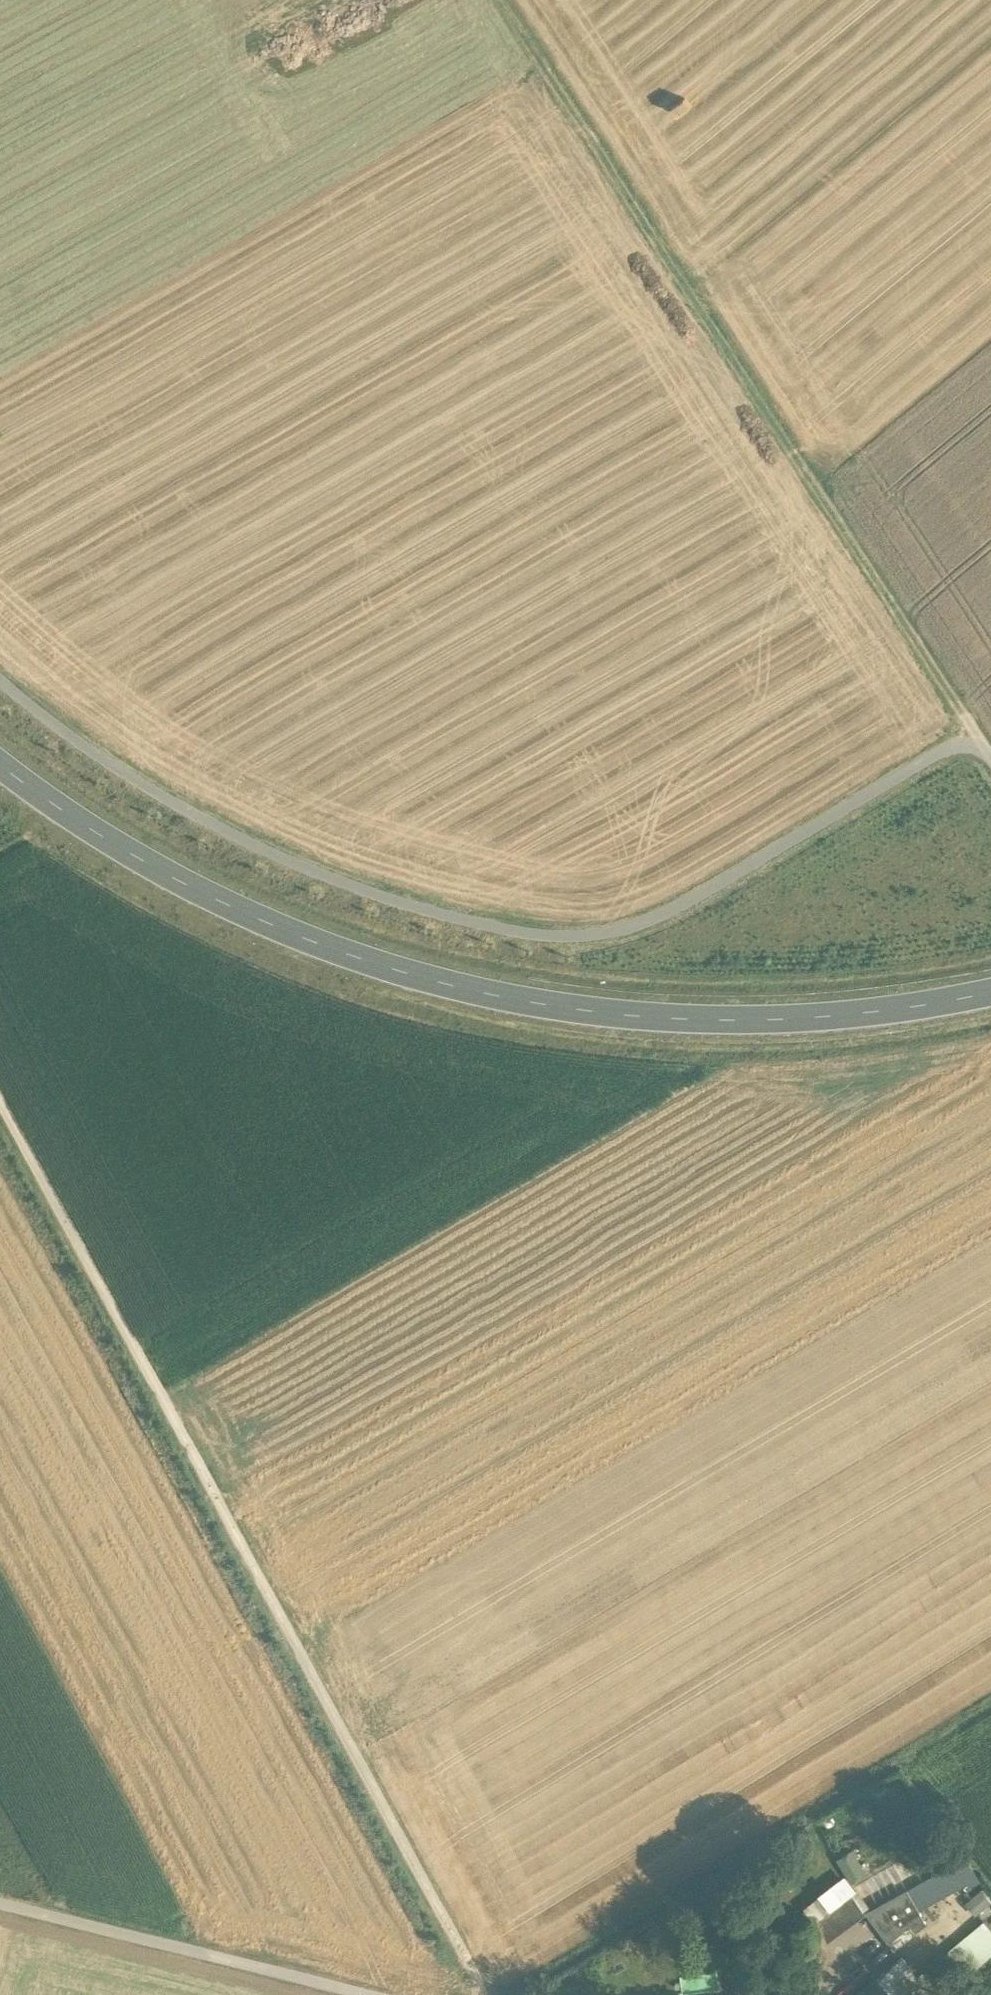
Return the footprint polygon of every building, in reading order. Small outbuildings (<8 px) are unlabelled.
[(963,1857),(906,1889),(917,1907),(965,1880),(967,1882),(977,1876),(963,1857)] [(840,1898),(856,1887),(844,1870),(828,1882),(840,1898)] [(815,1918),(832,1904),(821,1889),(803,1903),(815,1918)] [(906,1889),(867,1911),(894,1947),(925,1921),(917,1907),(906,1889)] [(849,1895),(815,1919),(830,1939),(863,1914),(849,1895)] [(813,1942),(815,1933),(813,1925),(807,1919),(798,1917),(790,1919),(784,1926),(782,1934),(784,1942),(791,1948),(799,1950),(807,1948),(813,1942)] [(958,1949),(919,1981),(919,1982),(929,1994),(928,1994),(930,1994),(963,1967),(964,1969),(990,1946),(990,1936),(984,1927),(958,1949)] [(876,1978),(857,1994),(904,1994),(919,1982),(919,1981),(901,1957),(876,1978)] [(904,1994),(928,1994),(929,1994),(919,1982),(904,1994)]
